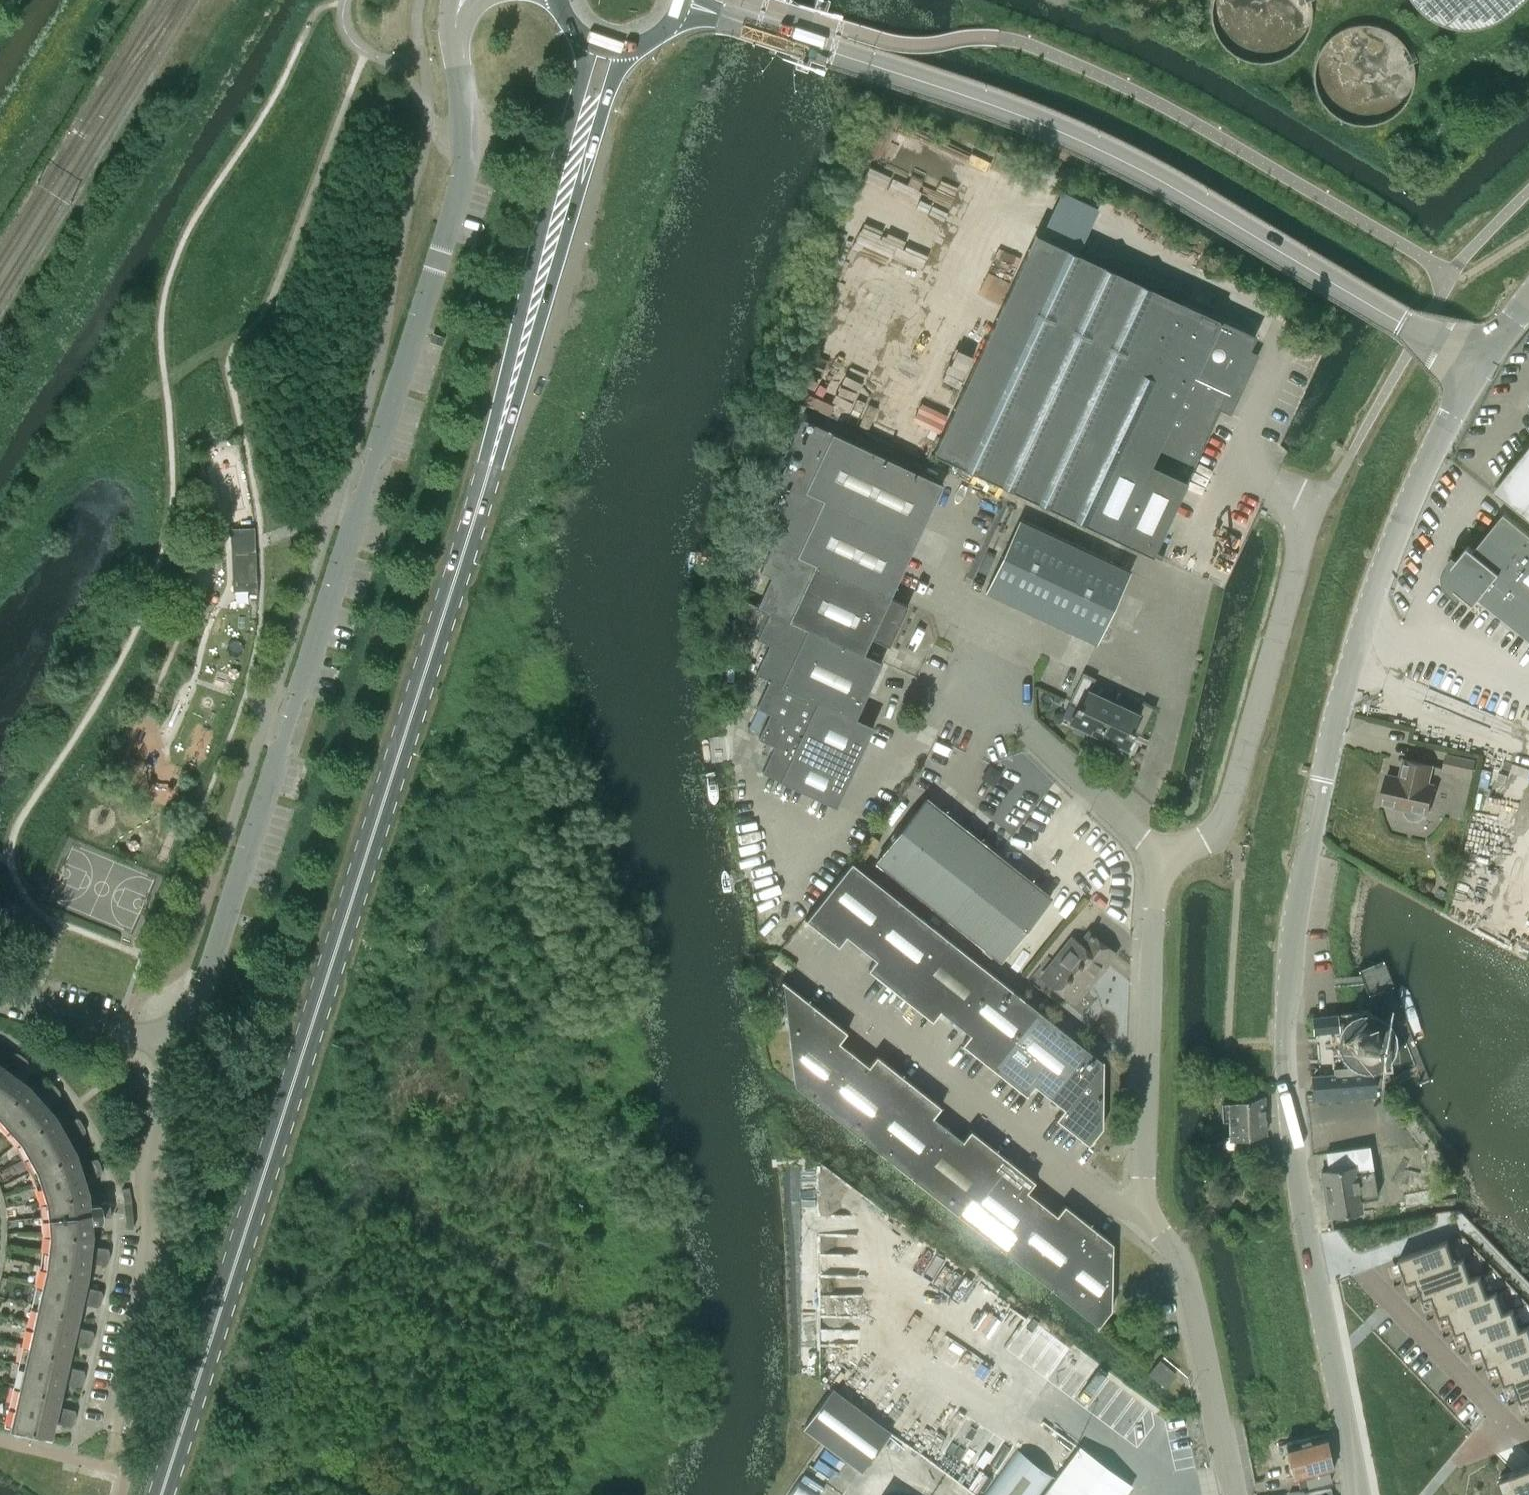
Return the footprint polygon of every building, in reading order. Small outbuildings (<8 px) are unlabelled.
[(1218,8),(1217,19),(1221,32),(1228,43),(1239,52),(1252,56),(1265,57),(1278,53),(1290,46),(1297,37),(1303,22),(1303,9),(1301,0),(1220,0),(1218,5),(1218,8)] [(1322,46),(1317,55),(1316,57),(1313,70),(1314,83),(1318,96),(1325,107),(1335,116),(1347,122),(1360,124),(1373,124),(1386,120),(1397,112),(1405,102),(1411,91),(1414,78),(1413,65),(1409,52),(1402,41),(1392,32),(1380,26),(1367,24),(1354,24),(1342,29),(1331,36),(1322,46)] [(932,452),(1152,554),(1254,335),(1035,232),(932,452)] [(783,478),(915,540),(942,483),(802,417),(788,446),(792,448),(778,477),(783,479),(783,478)] [(1496,488),(1528,514),(1528,447),(1496,488)] [(773,542),(889,596),(915,540),(783,478),(783,479),(770,507),(777,510),(763,539),(773,543),(773,542)] [(1505,512),(1474,549),(1469,545),(1453,564),(1451,568),(1450,572),(1447,572),(1448,581),(1450,580),(1452,584),(1455,587),(1475,603),(1480,597),(1528,637),(1528,532),(1505,512)] [(985,591),(1096,643),(1130,570),(1019,518),(985,591)] [(233,582),(257,581),(256,558),(254,527),(231,528),(233,582)] [(870,636),(889,645),(907,605),(889,596),(773,542),(773,543),(760,570),(771,575),(758,604),(770,610),(770,609),(863,652),(870,636)] [(881,660),(863,652),(770,609),(770,610),(757,637),(769,643),(756,672),(769,678),(770,677),(855,717),(855,716),(881,660)] [(1097,734),(1113,701),(1089,690),(1095,678),(1082,672),(1069,701),(1078,705),(1070,721),(1097,734)] [(873,725),(855,716),(855,717),(770,677),(769,678),(757,706),(770,712),(758,737),(774,744),(762,771),(836,805),(873,725)] [(1113,701),(1097,734),(1125,747),(1132,730),(1141,735),(1155,706),(1142,700),(1136,712),(1113,701)] [(1443,769),(1472,776),(1475,760),(1447,754),(1443,769)] [(1428,813),(1434,785),(1428,784),(1432,765),(1404,759),(1400,778),(1387,775),(1381,802),(1405,808),(1406,813),(1409,817),(1413,819),(1418,819),(1422,817),(1425,812),(1428,813)] [(949,915),(997,854),(926,798),(876,860),(949,915)] [(997,854),(949,915),(1003,956),(1050,896),(997,854)] [(846,935),(861,947),(899,899),(851,861),(805,919),(838,945),(846,935)] [(900,994),(946,936),(899,899),(861,947),(876,959),(868,969),(900,994)] [(1087,977),(1091,980),(1114,951),(1090,933),(1081,945),(1073,938),(1043,977),(1070,998),(1087,977)] [(955,1021),(993,973),(946,936),(900,994),(932,1020),(940,1010),(955,1021)] [(994,1069),(1040,1011),(993,973),(955,1021),(970,1033),(962,1043),(994,1069)] [(782,980),(782,981),(794,1084),(816,1101),(854,1053),(839,1041),(847,1031),(782,980)] [(1367,1010),(1350,1012),(1313,1017),(1314,1033),(1316,1032),(1320,1074),(1313,1075),(1315,1098),(1375,1092),(1373,1071),(1393,1069),(1389,1027),(1367,1010)] [(1049,1096),(1087,1048),(1040,1011),(994,1069),(1026,1094),(1034,1084),(1049,1096)] [(1102,1126),(1103,1061),(1087,1048),(1049,1096),(1064,1108),(1056,1118),(1088,1144),(1102,1126)] [(10,1059),(17,1064),(23,1056),(19,1053),(15,1053),(10,1059)] [(854,1053),(816,1101),(862,1138),(908,1080),(876,1054),(868,1064),(854,1053)] [(17,1064),(24,1069),(28,1063),(27,1059),(23,1056),(17,1064)] [(11,1072),(17,1064),(10,1059),(6,1065),(7,1069),(11,1072)] [(19,1075),(24,1069),(17,1064),(11,1072),(15,1074),(19,1075)] [(9,1075),(0,1068),(0,1087),(9,1075)] [(25,1087),(9,1075),(0,1087),(0,1114),(25,1087)] [(908,1080),(862,1138),(909,1175),(948,1127),(933,1116),(941,1106),(908,1080)] [(43,1087),(49,1093),(56,1087),(53,1083),(49,1082),(43,1087)] [(0,1114),(0,1115),(11,1127),(39,1102),(25,1087),(0,1114)] [(42,1099),(49,1093),(43,1087),(38,1092),(39,1096),(42,1099)] [(49,1093),(55,1099),(60,1094),(59,1090),(56,1087),(49,1093)] [(49,1104),(55,1099),(49,1093),(42,1099),(45,1103),(49,1104)] [(1241,1100),(1227,1101),(1231,1136),(1249,1134),(1250,1134),(1251,1146),(1267,1145),(1266,1133),(1269,1132),(1265,1097),(1241,1100)] [(21,1139),(52,1117),(39,1102),(11,1127),(21,1139)] [(52,1117),(21,1139),(29,1154),(62,1135),(52,1117)] [(70,1121),(74,1128),(83,1124),(80,1120),(77,1117),(70,1121)] [(1336,1209),(1349,1207),(1350,1211),(1411,1200),(1405,1171),(1378,1176),(1372,1145),(1385,1142),(1381,1120),(1376,1121),(1353,1125),(1352,1121),(1334,1124),(1338,1150),(1325,1152),(1336,1209)] [(66,1133),(74,1128),(70,1121),(64,1125),(63,1129),(66,1133)] [(74,1128),(78,1136),(85,1132),(85,1128),(83,1124),(74,1128)] [(948,1127),(909,1175),(957,1213),(1002,1155),(970,1129),(962,1139),(948,1127)] [(72,1139),(78,1136),(74,1128),(66,1133),(68,1137),(72,1139)] [(38,1168),(72,1153),(62,1135),(29,1154),(38,1168)] [(72,1153),(38,1168),(43,1184),(78,1172),(72,1153)] [(1002,1155),(957,1213),(1004,1250),(1042,1202),(1027,1190),(1035,1180),(1002,1155)] [(89,1160),(91,1168),(101,1165),(99,1161),(96,1158),(89,1160)] [(82,1171),(91,1168),(89,1160),(82,1162),(81,1167),(82,1171)] [(91,1168),(94,1176),(101,1174),(102,1170),(101,1165),(91,1168)] [(87,1179),(94,1176),(91,1168),(82,1171),(84,1176),(87,1179)] [(47,1199),(84,1192),(78,1172),(43,1184),(47,1199)] [(124,1198),(131,1197),(130,1187),(123,1188),(124,1198)] [(49,1216),(86,1212),(84,1192),(47,1199),(49,1216)] [(126,1208),(133,1207),(132,1200),(131,1197),(124,1198),(125,1202),(126,1208)] [(102,1220),(104,1216),(112,1215),(111,1205),(108,1201),(93,1203),(92,1207),(92,1217),(95,1221),(102,1220)] [(1042,1202),(1004,1250),(1098,1325),(1111,1308),(1113,1242),(1064,1204),(1056,1214),(1042,1202)] [(126,1218),(134,1217),(133,1214),(133,1207),(126,1208),(126,1214),(126,1218)] [(86,1212),(49,1216),(51,1233),(88,1233),(86,1212)] [(86,1253),(88,1233),(51,1233),(49,1249),(86,1253)] [(1447,1239),(1399,1257),(1407,1279),(1415,1276),(1455,1262),(1447,1239)] [(100,1255),(100,1247),(93,1246),(91,1249),(90,1254),(100,1255)] [(100,1247),(100,1255),(109,1256),(110,1251),(108,1248),(100,1247)] [(47,1265),(84,1274),(86,1253),(49,1249),(47,1265)] [(99,1263),(100,1255),(90,1254),(89,1259),(91,1263),(99,1263)] [(100,1255),(99,1263),(106,1264),(109,1261),(109,1256),(100,1255)] [(1455,1262),(1415,1276),(1423,1296),(1432,1293),(1472,1278),(1464,1258),(1455,1262)] [(79,1294),(84,1274),(47,1265),(42,1285),(79,1294)] [(1472,1278),(1432,1293),(1440,1313),(1448,1310),(1489,1295),(1481,1275),(1472,1278)] [(38,1305),(75,1314),(79,1294),(42,1285),(38,1305)] [(93,1297),(94,1288),(87,1287),(84,1290),(83,1294),(93,1297)] [(94,1288),(93,1297),(102,1299),(103,1294),(102,1290),(94,1288)] [(1489,1295),(1448,1310),(1456,1330),(1463,1327),(1505,1312),(1497,1292),(1489,1295)] [(91,1305),(93,1297),(83,1294),(82,1299),(83,1303),(91,1305)] [(93,1297),(91,1305),(98,1307),(101,1303),(102,1299),(93,1297)] [(70,1334),(75,1314),(38,1305),(33,1325),(70,1334)] [(1505,1312),(1463,1327),(1471,1347),(1480,1344),(1520,1329),(1512,1309),(1505,1312)] [(29,1345),(66,1353),(70,1334),(33,1325),(29,1345)] [(1480,1344),(1487,1364),(1497,1360),(1528,1349),(1528,1327),(1528,1326),(1520,1329),(1480,1344)] [(84,1337),(85,1328),(78,1327),(75,1330),(74,1335),(84,1337)] [(85,1328),(84,1337),(93,1339),(94,1334),(93,1330),(85,1328)] [(82,1345),(84,1337),(74,1335),(73,1339),(74,1343),(82,1345)] [(84,1337),(82,1345),(89,1347),(92,1343),(93,1339),(84,1337)] [(61,1373),(66,1353),(29,1345),(24,1365),(61,1373)] [(1497,1360),(1504,1381),(1514,1377),(1528,1372),(1528,1349),(1497,1360)] [(1148,1372),(1160,1382),(1171,1369),(1159,1359),(1148,1372)] [(20,1385),(57,1393),(61,1373),(24,1365),(20,1385)] [(75,1376),(77,1368),(69,1366),(66,1369),(65,1374),(75,1376)] [(77,1368),(75,1376),(84,1378),(85,1374),(84,1370),(77,1368)] [(1514,1377),(1522,1397),(1528,1394),(1528,1372),(1514,1377)] [(73,1384),(75,1376),(65,1374),(64,1379),(65,1383),(73,1384)] [(75,1376),(73,1384),(80,1386),(83,1383),(84,1378),(75,1376)] [(52,1413),(57,1393),(20,1385),(15,1405),(52,1413)] [(804,1427),(862,1470),(890,1432),(891,1431),(832,1388),(804,1427)] [(48,1434),(52,1413),(15,1405),(11,1425),(48,1434)] [(66,1416),(68,1408),(60,1406),(57,1409),(56,1414),(66,1416)] [(68,1408),(66,1416),(75,1418),(76,1414),(75,1410),(68,1408)] [(64,1424),(66,1416),(56,1414),(55,1419),(57,1423),(64,1424)] [(66,1416),(64,1424),(71,1426),(74,1423),(75,1418),(66,1416)] [(1335,1467),(1327,1434),(1327,1433),(1286,1443),(1294,1477),(1305,1474),(1308,1485),(1331,1480),(1329,1469),(1335,1467)] [(1042,1494),(1123,1494),(1130,1485),(1079,1446),(1042,1494)] [(1053,1474),(1017,1449),(984,1494),(1038,1494),(1053,1474)] [(1500,1475),(1507,1494),(1528,1494),(1528,1464),(1500,1475)]
